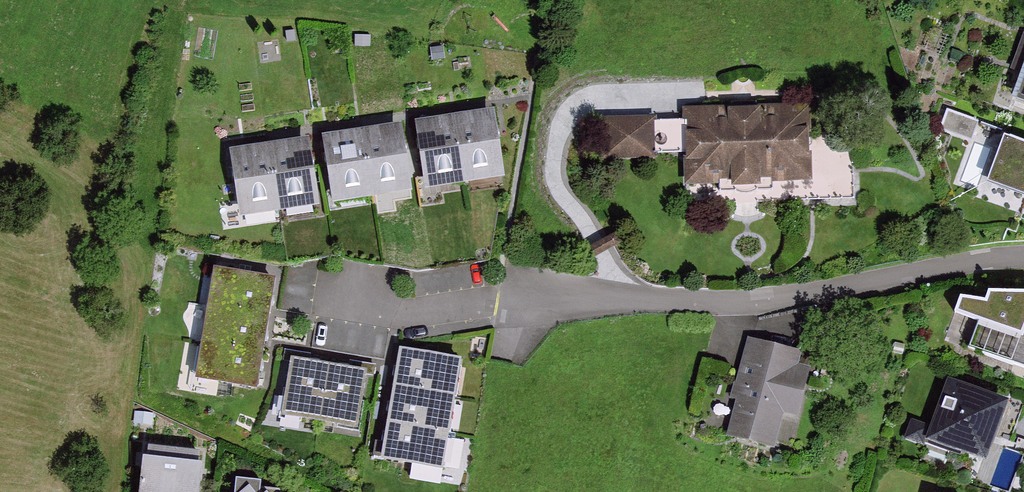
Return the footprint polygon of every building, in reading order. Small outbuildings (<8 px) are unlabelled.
[(1011,96),(1023,101),(1023,63),(1011,96)] [(818,107),(694,111),(696,184),(820,181),(818,107)] [(492,113),(455,118),(464,180),(501,175),(492,113)] [(455,118),(418,124),(427,186),(464,180),(455,118)] [(660,119),(611,119),(611,156),(660,157),(660,119)] [(399,126),(362,132),(372,193),(408,187),(399,126)] [(362,132),(325,138),(335,199),(372,193),(362,132)] [(1003,181),(1023,188),(1023,138),(1018,135),(1003,181)] [(305,142),(269,147),(278,209),(314,204),(305,142)] [(269,147),(234,152),(243,214),(278,209),(269,147)] [(216,271),(210,306),(266,315),(272,279),(216,271)] [(981,348),(1023,364),(1023,292),(1007,290),(1003,301),(977,296),(971,313),(992,321),(981,348)] [(210,306),(205,341),(260,350),(266,315),(210,306)] [(205,341),(199,377),(255,385),(260,350),(205,341)] [(743,436),(789,446),(797,407),(808,410),(816,369),(806,367),(809,353),(758,342),(746,395),(752,397),(743,436)] [(401,351),(395,386),(453,396),(458,360),(401,351)] [(328,366),(291,360),(282,415),(319,421),(328,366)] [(366,373),(328,366),(319,421),(356,427),(366,373)] [(1009,400),(948,379),(926,440),(987,462),(1009,400)] [(395,386),(389,422),(447,432),(453,396),(395,386)] [(929,425),(912,419),(905,440),(922,446),(929,425)] [(389,422),(383,458),(441,467),(447,432),(389,422)] [(152,451),(148,491),(200,491),(203,455),(152,451)] [(413,470),(411,480),(442,485),(443,474),(413,470)] [(237,491),(269,491),(269,484),(237,482),(237,491)]
